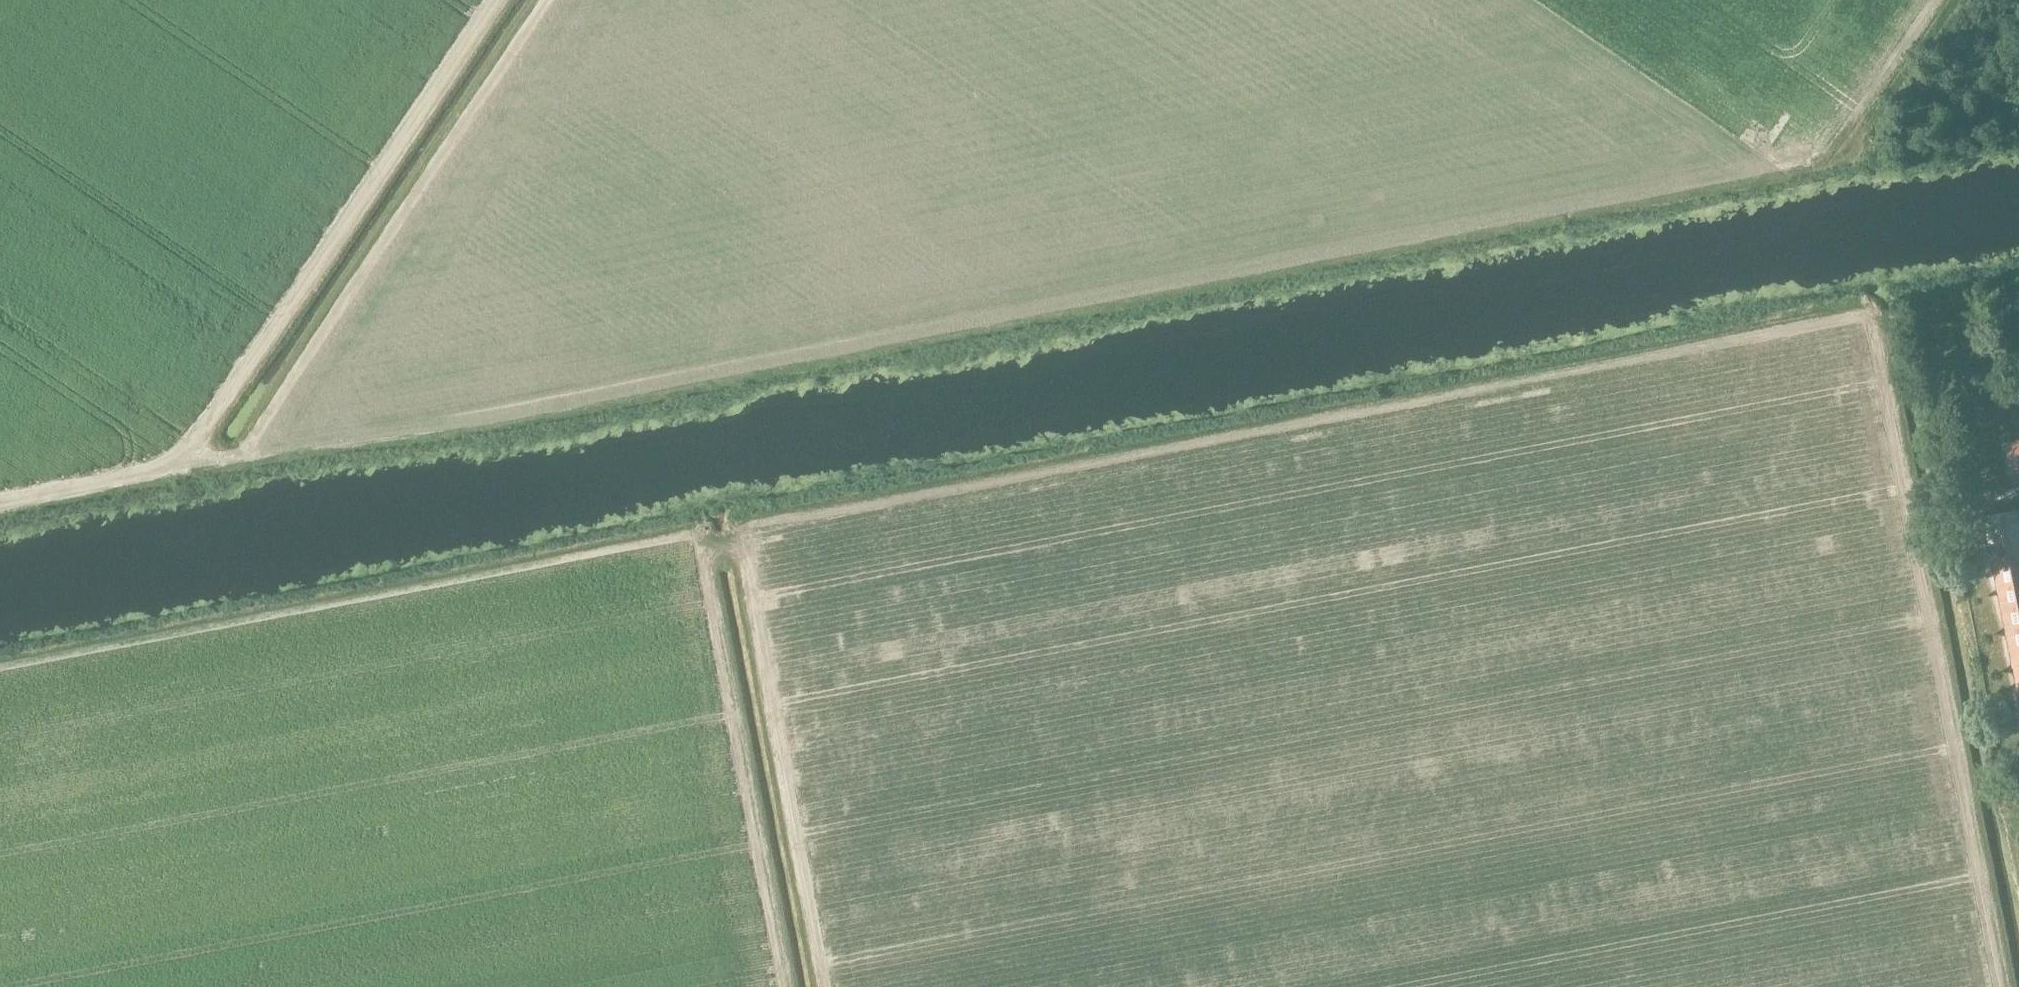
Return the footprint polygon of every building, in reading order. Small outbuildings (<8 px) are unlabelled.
[(2007,442),(2013,473),(2018,472),(2018,440),(2007,442)] [(1984,517),(1988,540),(2018,533),(2018,526),(2016,511),(1984,517)] [(1988,540),(1992,561),(2018,556),(2018,533),(1988,540)] [(1992,561),(1997,583),(2018,579),(2018,556),(1992,561)] [(1997,583),(2001,605),(2018,601),(2018,579),(1997,583)] [(2001,605),(2005,627),(2018,624),(2018,601),(2001,605)] [(2005,627),(2010,648),(2018,647),(2018,624),(2005,627)] [(2010,648),(2014,670),(2018,669),(2018,647),(2010,648)]
